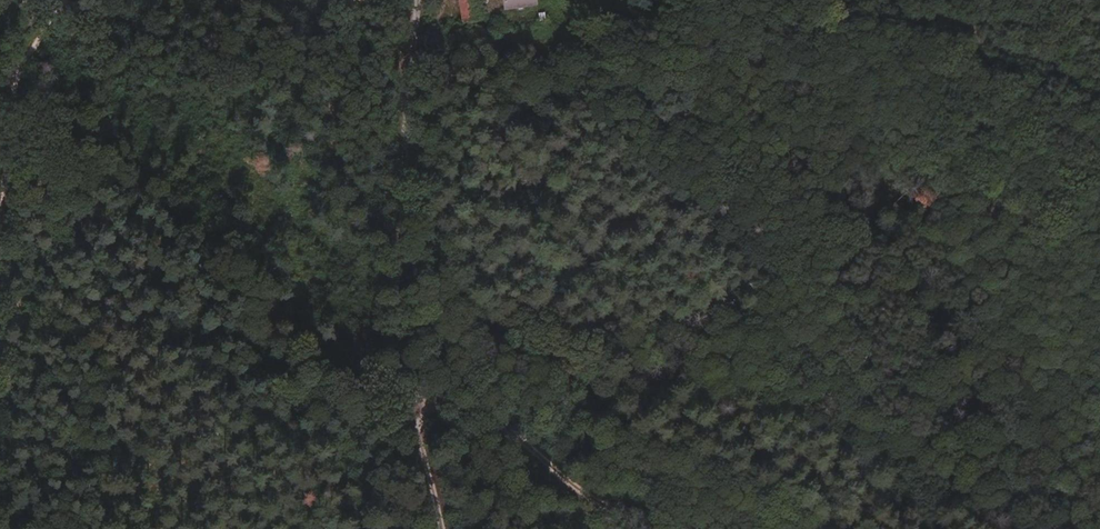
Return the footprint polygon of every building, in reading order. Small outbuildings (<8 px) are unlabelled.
[(459,21),(473,19),(471,0),(457,0),(459,21)]
